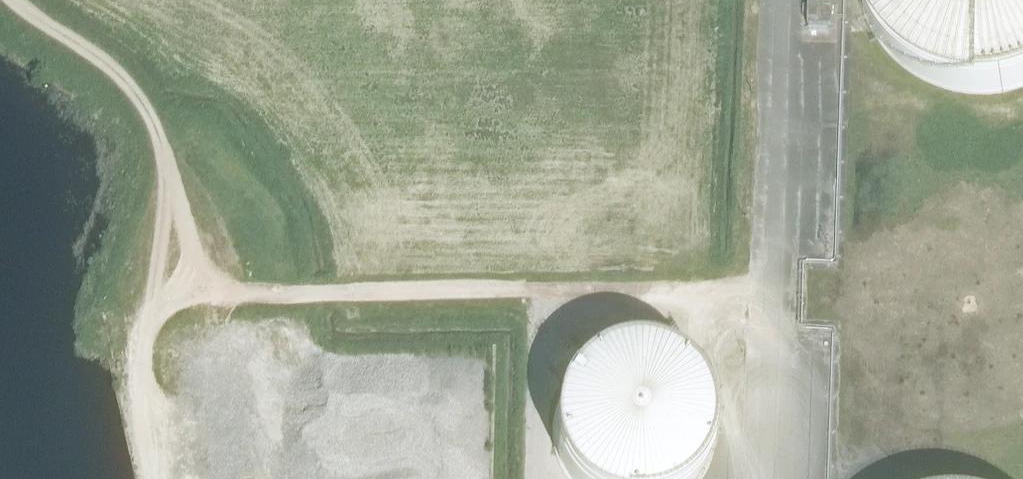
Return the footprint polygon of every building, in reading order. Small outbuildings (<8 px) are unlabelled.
[(863,20),(874,41),(889,60),(906,76),(927,88),(949,96),(972,100),(996,100),(1019,95),(1022,94),(1022,0),(857,0),(863,20)] [(829,26),(829,4),(806,3),(806,25),(829,26)] [(554,433),(554,437),(555,440),(555,444),(556,447),(557,451),(557,454),(558,457),(560,460),(561,464),(562,467),(564,470),(566,473),(568,476),(570,478),(699,478),(700,477),(702,474),(704,471),(705,468),(707,465),(708,462),(709,459),(711,455),(712,452),(712,449),(713,445),(714,442),(714,438),(714,435),(714,432),(714,431),(714,430),(714,429),(714,428),(714,427),(714,426),(714,425),(714,424),(714,423),(714,422),(714,421),(713,421),(713,420),(713,419),(713,418),(713,417),(713,416),(713,415),(712,415),(712,414),(712,413),(712,412),(712,411),(711,410),(711,409),(711,408),(710,407),(710,406),(710,405),(709,404),(709,403),(709,402),(708,402),(708,401),(708,400),(707,399),(707,398),(706,397),(706,396),(706,395),(705,395),(705,394),(704,393),(704,392),(703,391),(703,390),(702,390),(702,389),(702,388),(701,388),(701,387),(700,386),(699,385),(699,384),(698,384),(698,383),(697,382),(696,381),(696,380),(695,380),(695,379),(694,379),(694,378),(693,377),(692,376),(691,375),(688,373),(686,370),(683,368),(680,366),(677,364),(674,362),(671,361),(668,359),(665,358),(662,356),(659,355),(655,354),(652,353),(649,353),(645,352),(642,352),(638,352),(635,352),(631,352),(628,352),(624,352),(621,353),(618,353),(614,354),(611,355),(608,356),(604,357),(601,359),(598,360),(595,362),(592,364),(589,365),(586,367),(584,370),(581,372),(578,374),(576,377),(574,379),(571,382),(569,385),(567,388),(566,391),(564,394),(562,397),(561,400),(560,403),(558,406),(557,410),(556,413),(556,416),(555,420),(555,423),(554,427),(554,430),(554,433)]
